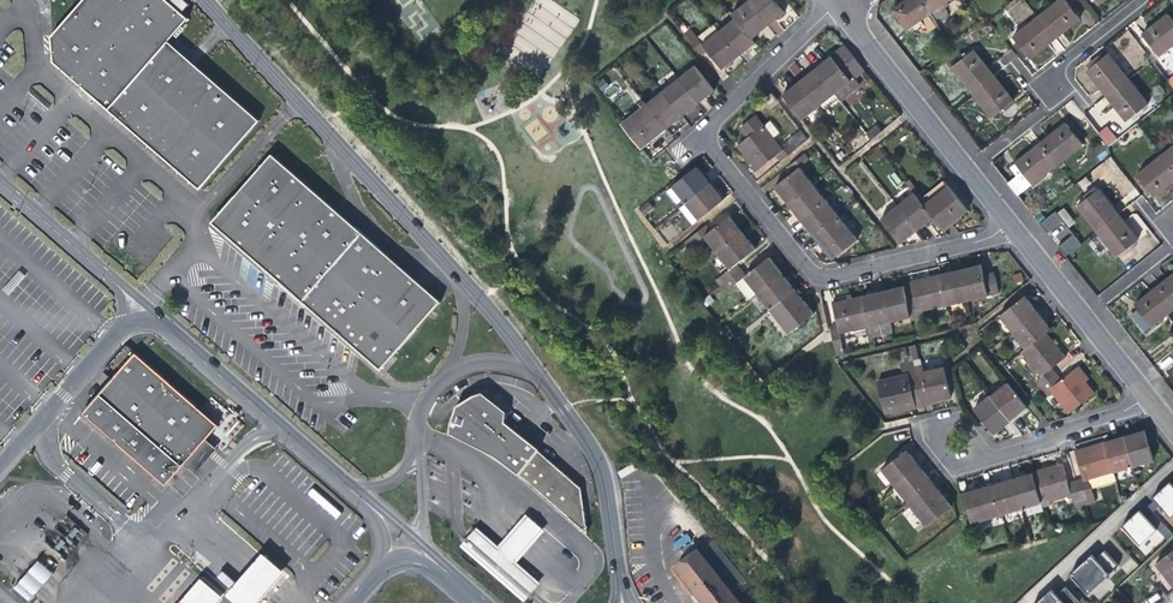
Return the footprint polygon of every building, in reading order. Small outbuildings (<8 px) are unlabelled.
[(110,108),(171,39),(190,18),(183,12),(191,4),(186,0),(174,0),(172,2),(169,0),(81,0),(52,33),(54,58),(110,108)] [(747,2),(768,27),(776,20),(785,14),(774,0),(749,0),(747,2)] [(930,14),(920,0),(907,0),(906,1),(893,10),(907,30),(930,14)] [(930,14),(938,25),(951,15),(944,5),(950,0),(920,0),(930,14)] [(1039,18),(1056,39),(1069,28),(1081,19),(1065,0),(1061,0),(1039,18)] [(731,14),(735,19),(752,40),(761,33),(768,27),(747,2),(731,14)] [(1172,45),(1172,21),(1168,14),(1155,24),(1142,34),(1160,56),(1172,45)] [(1043,49),(1056,39),(1039,18),(1013,38),(1030,60),(1043,49)] [(735,19),(719,32),(739,57),(748,51),(755,44),(752,40),(735,19)] [(732,63),(739,57),(719,32),(713,25),(697,38),(690,29),(684,34),(703,57),(708,52),(723,70),(732,63)] [(215,79),(171,39),(110,108),(155,148),(215,79)] [(845,47),(832,57),(851,80),(854,78),(864,71),(845,47)] [(1010,49),(997,59),(1003,67),(1016,57),(1010,49)] [(951,69),(971,93),(994,75),(986,65),(974,50),(951,69)] [(1086,71),(1106,96),(1129,79),(1109,54),(1097,63),(1086,71)] [(826,61),(816,70),(836,95),(841,102),(861,86),(854,78),(851,80),(832,57),(826,61)] [(695,66),(678,79),(699,104),(707,98),(715,92),(695,66)] [(807,77),(799,83),(819,108),(836,95),(816,70),(807,77)] [(1004,88),(994,75),(971,93),(991,119),(1014,100),(1004,88)] [(603,78),(596,83),(602,92),(609,87),(603,78)] [(260,120),(215,79),(155,148),(199,187),(260,120)] [(678,79),(663,91),(683,117),(692,110),(699,104),(678,79)] [(1149,104),(1129,79),(1106,96),(1117,110),(1126,122),(1149,104)] [(791,89),(783,95),(803,121),(819,108),(799,83),(791,89)] [(663,91),(646,104),(667,130),(675,123),(683,117),(663,91)] [(771,110),(780,104),(777,100),(772,93),(763,101),(771,110)] [(655,139),(667,130),(646,104),(622,123),(643,149),(655,139)] [(741,128),(748,138),(738,146),(746,157),(757,170),(776,155),(781,162),(809,140),(804,134),(792,143),(790,140),(780,147),(773,139),(780,133),(770,122),(764,127),(756,116),(741,128)] [(1054,133),(1041,143),(1058,164),(1083,145),(1066,123),(1054,133)] [(1109,126),(1098,131),(1105,146),(1116,141),(1109,126)] [(867,134),(872,140),(881,133),(876,127),(867,134)] [(1032,184),(1058,164),(1041,143),(1030,152),(1016,163),(1032,184)] [(1163,155),(1172,168),(1172,147),(1163,155)] [(214,219),(225,229),(285,161),(274,152),(214,219)] [(783,197),(787,203),(813,183),(801,167),(810,160),(805,154),(788,167),(793,173),(775,187),(783,197)] [(1172,183),(1172,168),(1163,155),(1137,176),(1154,198),(1168,187),(1172,183)] [(363,230),(285,161),(225,229),(268,267),(303,298),(363,230)] [(1022,192),(1032,184),(1016,163),(1010,167),(1017,176),(1012,180),(1022,192)] [(698,167),(673,187),(683,201),(686,204),(711,184),(705,176),(698,167)] [(1018,196),(1022,192),(1012,180),(1008,183),(1018,196)] [(826,200),(813,183),(787,203),(795,213),(801,220),(826,200)] [(718,193),(711,184),(686,204),(680,208),(693,225),(724,200),(718,193)] [(949,185),(924,205),(934,219),(945,232),(958,221),(970,212),(949,185)] [(677,206),(683,201),(673,187),(666,193),(677,206)] [(1077,208),(1097,232),(1119,214),(1111,204),(1100,190),(1077,208)] [(914,193),(897,206),(918,232),(926,225),(934,219),(924,205),(914,193)] [(839,216),(826,200),(801,220),(808,229),(813,236),(839,216)] [(639,208),(644,215),(653,208),(648,201),(639,208)] [(911,237),(918,232),(897,206),(881,218),(902,244),(911,237)] [(1068,228),(1075,223),(1063,207),(1041,222),(1066,256),(1081,245),(1068,228)] [(1130,228),(1119,214),(1097,232),(1116,257),(1139,239),(1130,228)] [(858,240),(839,216),(813,236),(822,247),(832,260),(845,251),(858,240)] [(704,237),(716,253),(743,233),(737,225),(730,217),(712,231),(707,225),(684,243),(689,249),(704,237)] [(363,230),(303,298),(383,369),(444,301),(363,230)] [(720,278),(724,283),(742,269),(738,264),(756,250),(748,240),(743,233),(716,253),(730,270),(720,278)] [(749,300),(751,299),(783,273),(777,266),(770,257),(747,275),(742,269),(724,283),(718,288),(723,294),(736,284),(749,300)] [(974,266),(961,269),(969,301),(990,296),(1000,294),(997,278),(986,281),(985,277),(983,264),(974,266)] [(952,271),(941,274),(948,306),(969,301),(961,269),(952,271)] [(767,306),(770,310),(796,289),(790,282),(783,273),(751,299),(760,311),(767,306)] [(914,297),(906,299),(911,318),(912,322),(920,320),(918,312),(948,306),(941,274),(927,277),(911,281),(914,297)] [(1160,285),(1172,301),(1172,275),(1171,276),(1160,285)] [(1172,310),(1172,301),(1160,285),(1147,295),(1135,305),(1138,309),(1131,314),(1145,331),(1172,310)] [(891,323),(911,318),(906,299),(903,286),(893,288),(883,291),(891,323)] [(806,302),(796,289),(770,310),(790,335),(816,314),(806,302)] [(870,327),(891,323),(883,291),(875,293),(862,295),(870,327)] [(840,335),(870,327),(862,295),(849,299),(833,302),(838,324),(829,327),(837,356),(845,354),(840,335)] [(1000,316),(1013,332),(1038,313),(1032,305),(1025,296),(1000,316)] [(1013,332),(1026,349),(1047,333),(1052,329),(1045,321),(1038,313),(1013,332)] [(891,323),(870,327),(873,337),(893,332),(891,323)] [(1057,345),(1047,333),(1026,349),(1021,353),(1041,378),(1036,382),(1041,388),(1058,374),(1053,368),(1067,357),(1057,345)] [(209,439),(221,425),(136,354),(84,415),(90,420),(158,478),(169,487),(189,463),(190,462),(193,464),(196,464),(199,462),(200,459),(200,455),(198,453),(209,439)] [(910,411),(925,408),(915,367),(914,360),(901,363),(904,376),(878,382),(886,415),(901,412),(902,413),(910,411)] [(922,365),(915,367),(925,408),(932,406),(931,403),(942,400),(953,398),(946,367),(924,372),(922,365)] [(1062,380),(1058,374),(1041,388),(1048,398),(1053,394),(1070,415),(1096,394),(1091,387),(1087,382),(1091,379),(1080,366),(1062,380)] [(1008,383),(992,395),(1013,421),(1021,415),(1029,409),(1008,383)] [(540,447),(521,432),(508,421),(509,411),(485,392),(475,395),(459,405),(453,423),(452,433),(500,458),(520,473),(540,447)] [(1005,427),(1013,421),(992,395),(974,409),(995,435),(1005,427)] [(1136,434),(1125,437),(1134,467),(1155,461),(1146,431),(1136,434)] [(1115,440),(1104,443),(1113,473),(1134,467),(1125,437),(1115,440)] [(201,473),(221,449),(209,439),(198,453),(200,455),(200,459),(199,462),(196,464),(193,464),(190,462),(189,463),(201,473)] [(1083,478),(1075,481),(1083,507),(1096,503),(1092,489),(1090,480),(1113,473),(1104,443),(1093,446),(1078,450),(1076,451),(1083,478)] [(589,535),(581,490),(540,451),(542,449),(540,447),(520,473),(589,535)] [(882,471),(895,486),(920,466),(915,459),(907,450),(882,471)] [(1076,509),(1083,507),(1075,481),(1069,483),(1063,464),(1049,468),(1033,473),(1042,504),(1072,495),(1076,509)] [(928,475),(920,466),(895,486),(907,502),(933,482),(928,475)] [(1044,511),(1042,504),(1033,473),(1025,475),(1014,479),(1023,509),(1028,508),(1030,515),(1044,511)] [(1113,473),(1090,480),(1092,489),(1116,482),(1113,473)] [(1003,481),(994,484),(1003,515),(1023,509),(1014,479),(1003,481)] [(944,495),(933,482),(907,502),(928,527),(953,507),(944,495)] [(1172,523),(1172,515),(1172,514),(1172,488),(1168,483),(1150,499),(1172,523)] [(973,524),(1003,515),(994,484),(980,488),(964,493),(973,524)] [(337,518),(341,513),(313,488),(308,494),(337,518)] [(1120,526),(1144,556),(1172,534),(1160,518),(1151,525),(1140,511),(1120,526)] [(515,562),(544,530),(529,516),(500,549),(478,529),(465,544),(527,599),(540,584),(515,562)] [(15,588),(28,601),(87,535),(72,523),(15,588)] [(1069,577),(1087,595),(1118,565),(1100,547),(1069,577)] [(1170,553),(1157,563),(1168,577),(1172,584),(1172,550),(1170,553)] [(240,602),(259,602),(287,571),(266,553),(229,594),(240,602)] [(750,578),(729,554),(721,553),(710,563),(703,554),(679,574),(703,602),(746,602),(739,594),(750,585),(750,578)] [(217,578),(228,587),(232,582),(222,572),(217,578)] [(203,577),(180,602),(220,602),(225,597),(203,577)] [(1080,602),(1064,586),(1055,595),(1050,589),(1036,602),(1079,602),(1080,602)]
